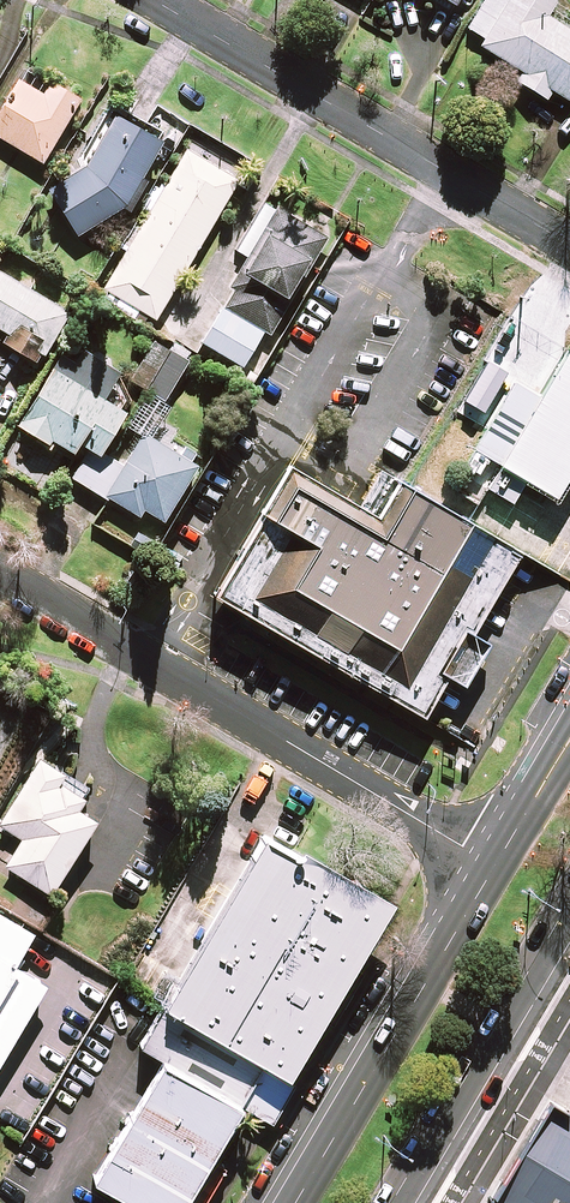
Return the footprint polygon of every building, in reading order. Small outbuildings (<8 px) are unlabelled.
[(449,15),(457,0),(422,0),(449,15)] [(468,29),(483,38),(478,46),(521,72),(516,81),(545,99),(551,90),(569,102),(569,32),(545,17),(554,2),(554,0),(485,0),(468,29)] [(21,79),(0,114),(0,138),(42,163),(80,100),(50,82),(44,93),(30,85),(21,79)] [(83,166),(46,190),(77,237),(123,207),(130,211),(147,182),(141,178),(161,143),(113,115),(83,166)] [(239,177),(188,147),(104,290),(156,320),(239,177)] [(219,319),(204,345),(243,367),(262,332),(268,336),(323,236),(264,203),(236,252),(245,257),(229,287),(235,291),(219,319)] [(0,273),(0,329),(10,335),(5,344),(30,359),(39,345),(56,355),(78,320),(0,273)] [(148,386),(171,350),(154,340),(132,376),(148,386)] [(148,386),(124,426),(140,436),(124,462),(113,456),(107,466),(92,492),(137,519),(143,509),(164,522),(197,468),(191,464),(197,455),(152,427),(174,392),(171,390),(193,355),(175,344),(171,350),(148,386)] [(557,344),(487,462),(549,498),(569,464),(569,351),(557,344)] [(67,377),(51,368),(17,425),(51,445),(53,441),(74,454),(79,445),(100,457),(125,413),(103,400),(120,372),(83,350),(67,377)] [(213,593),(418,713),(516,548),(393,478),(373,514),(287,463),(213,593)] [(39,760),(0,824),(0,826),(21,839),(5,866),(50,894),(94,821),(76,810),(84,798),(59,783),(64,775),(39,760)] [(370,899),(253,830),(150,1004),(267,1072),(370,899)] [(0,915),(0,1060),(45,985),(14,967),(33,935),(0,915)] [(341,1020),(329,1042),(338,1047),(350,1025),(341,1020)] [(153,1050),(82,1169),(139,1202),(180,1202),(240,1101),(153,1050)] [(543,1104),(569,1121),(569,1059),(543,1104)] [(548,1135),(508,1202),(569,1202),(569,1148),(548,1135)]
